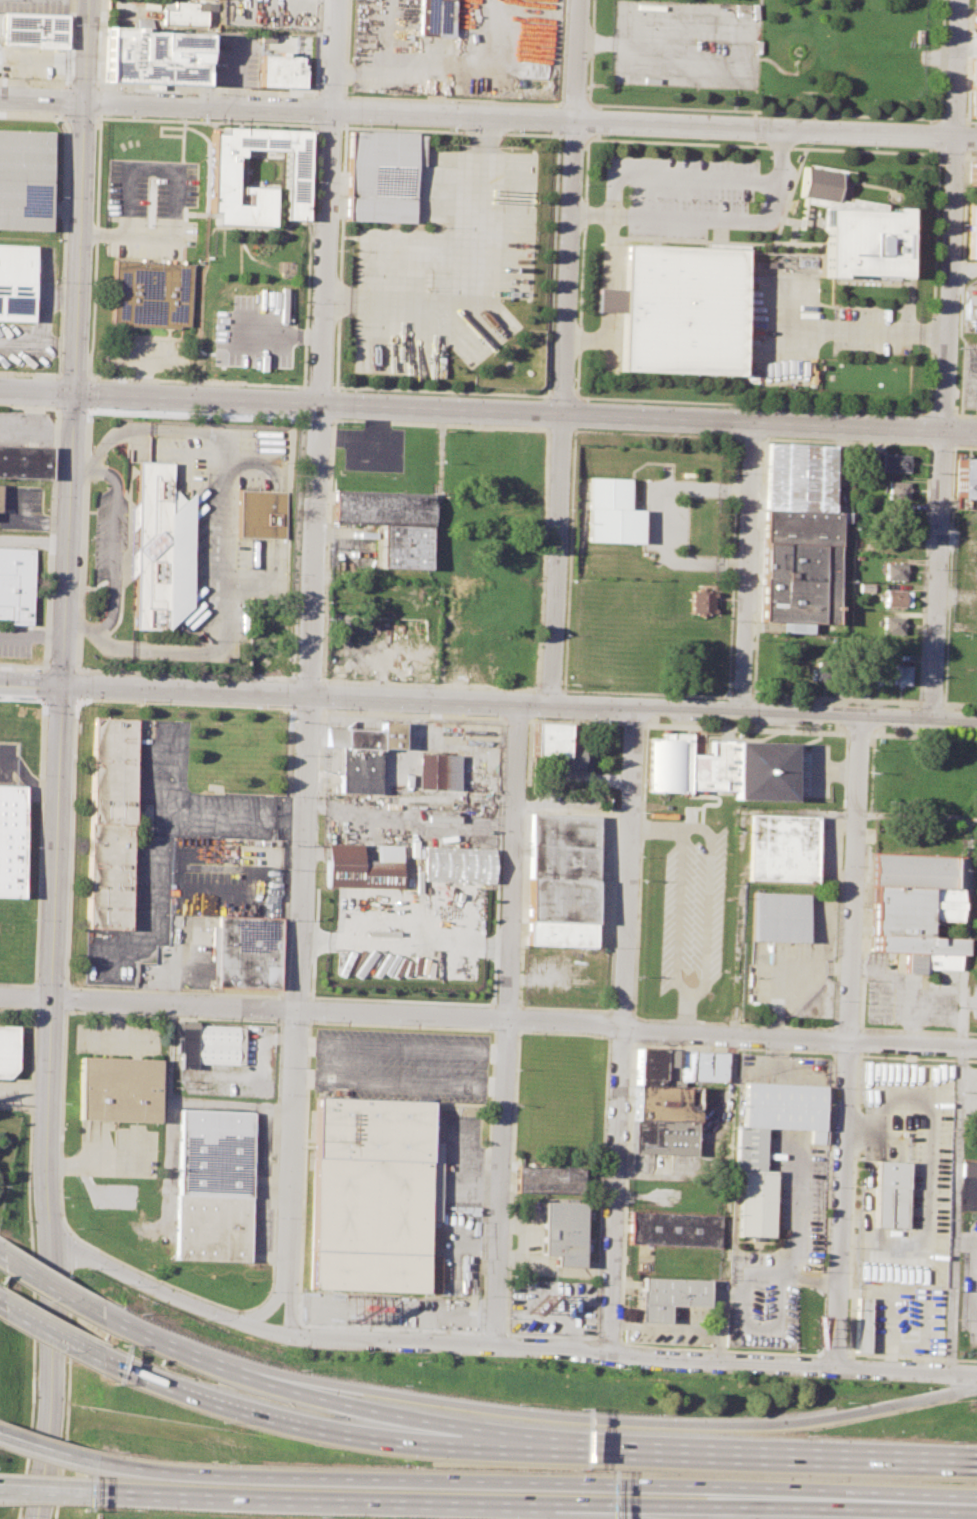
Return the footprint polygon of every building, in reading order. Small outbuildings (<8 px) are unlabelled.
[(417,36),(418,0),(453,0),(451,37),(417,36)] [(203,3),(165,1),(164,21),(189,23),(189,15),(202,15),(203,3)] [(66,48),(67,17),(4,14),(2,45),(66,48)] [(103,83),(105,26),(106,26),(135,27),(134,31),(205,34),(203,86),(103,83)] [(261,55),(304,56),(303,87),(260,85),(261,55)] [(283,218),(305,220),(308,130),(222,127),(222,134),(219,133),(210,133),(207,211),(213,211),(213,215),(212,224),(271,226),(272,187),(239,186),(241,148),(287,150),(286,157),(283,218)] [(45,232),(50,130),(0,129),(0,230),(45,232)] [(345,221),(411,223),(413,164),(423,164),(424,151),(425,132),(348,130),(345,221)] [(821,275),(838,276),(838,272),(903,277),(907,207),(892,206),(891,210),(884,210),(884,205),(849,197),(849,201),(840,199),(844,170),(809,163),(808,166),(804,165),(800,194),(803,196),(802,204),(820,208),(818,232),(823,233),(821,275)] [(968,201),(976,201),(976,257),(966,257),(968,201)] [(31,246),(0,244),(0,320),(27,321),(31,246)] [(625,289),(627,244),(745,249),(740,376),(621,371),(623,313),(625,289)] [(108,323),(122,324),(186,327),(189,265),(181,265),(111,261),(108,323)] [(623,313),(598,312),(599,288),(625,289),(623,313)] [(767,511),(770,443),(835,446),(833,513),(767,511)] [(49,479),(0,477),(0,444),(50,446),(49,479)] [(867,455),(911,456),(910,473),(866,472),(867,455)] [(956,457),(974,457),(972,501),(954,501),(956,457)] [(135,545),(139,462),(149,463),(175,464),(174,490),(184,500),(193,492),(190,603),(178,618),(166,633),(131,631),(135,545)] [(587,541),(640,543),(641,509),(628,508),(629,478),(589,477),(587,541)] [(890,483),(910,484),(910,500),(889,500),(890,483)] [(334,490),(431,495),(428,569),(378,566),(380,525),(333,523),(334,490)] [(241,491),(287,493),(285,539),(239,537),(241,491)] [(906,519),(906,509),(888,510),(888,520),(906,519)] [(762,622),(767,511),(833,513),(841,513),(836,626),(762,622)] [(32,548),(0,547),(0,618),(8,618),(8,623),(28,624),(32,548)] [(886,564),(906,565),(906,582),(886,581),(886,564)] [(692,614),(716,615),(717,593),(693,592),(692,614)] [(886,592),(912,593),(912,608),(885,607),(886,592)] [(885,618),(904,618),(904,635),(884,635),(885,618)] [(792,661),(808,661),(808,681),(791,680),(792,661)] [(820,662),(835,663),(834,681),(819,680),(820,662)] [(846,663),(861,663),(861,683),(845,682),(846,663)] [(870,663),(886,664),(886,684),(870,683),(870,663)] [(892,664),(910,665),(909,684),(891,684),(892,664)] [(84,928),(126,930),(134,719),(92,717),(84,928)] [(328,727),(380,729),(381,720),(404,721),(402,752),(381,751),(379,795),(339,793),(341,746),(327,746),(328,727)] [(534,722),(569,723),(568,741),(581,742),(579,770),(545,769),(545,756),(533,756),(534,722)] [(686,793),(686,737),(647,737),(647,792),(686,793)] [(705,780),(707,739),(792,742),(789,799),(733,797),(733,793),(733,790),(719,790),(720,780),(705,780)] [(415,788),(457,789),(458,754),(416,752),(415,788)] [(20,897),(0,896),(0,782),(25,783),(20,897)] [(530,813),(596,815),(591,947),(525,944),(530,813)] [(751,817),(816,819),(813,884),(749,882),(751,817)] [(320,887),(397,890),(398,846),(372,845),(372,860),(357,860),(357,846),(322,844),(320,887)] [(423,846),(421,881),(490,884),(491,849),(423,846)] [(907,974),(930,975),(931,969),(960,970),(966,859),(877,855),(872,952),(908,954),(907,974)] [(755,893),(809,895),(807,942),(753,940),(755,893)] [(215,985),(276,988),(279,918),(218,915),(215,985)] [(175,1069),(194,1070),(195,1064),(240,1066),(241,1028),(177,1025),(175,1069)] [(8,1078),(19,1068),(19,1027),(0,1026),(0,1078),(8,1078)] [(635,1083),(660,1084),(660,1079),(724,1081),(725,1051),(636,1048),(635,1083)] [(76,1120),(155,1123),(157,1059),(79,1055),(76,1120)] [(739,1170),(737,1234),(770,1235),(773,1170),(761,1169),(763,1126),(809,1129),(808,1142),(823,1143),(826,1123),(821,1122),(823,1085),(743,1082),(742,1126),(736,1125),(733,1170),(739,1170)] [(635,1083),(660,1084),(697,1086),(695,1155),(632,1153),(635,1083)] [(306,1291),(424,1295),(427,1221),(439,1221),(442,1140),(435,1140),(436,1109),(429,1108),(429,1100),(313,1095),(306,1291)] [(172,1259),(245,1262),(252,1112),(179,1109),(172,1259)] [(872,1227),(903,1229),(906,1163),(875,1161),(872,1227)] [(976,1178),(976,1162),(961,1161),(960,1177),(976,1178)] [(515,1189),(581,1193),(581,1168),(516,1166),(515,1189)] [(553,1266),(582,1267),(584,1203),(543,1201),(541,1254),(554,1255),(553,1266)] [(627,1244),(718,1248),(720,1215),(629,1211),(627,1244)] [(637,1323),(666,1324),(667,1305),(705,1306),(706,1280),(639,1278),(637,1323)] [(853,1351),(868,1352),(870,1298),(855,1297),(853,1351)]
